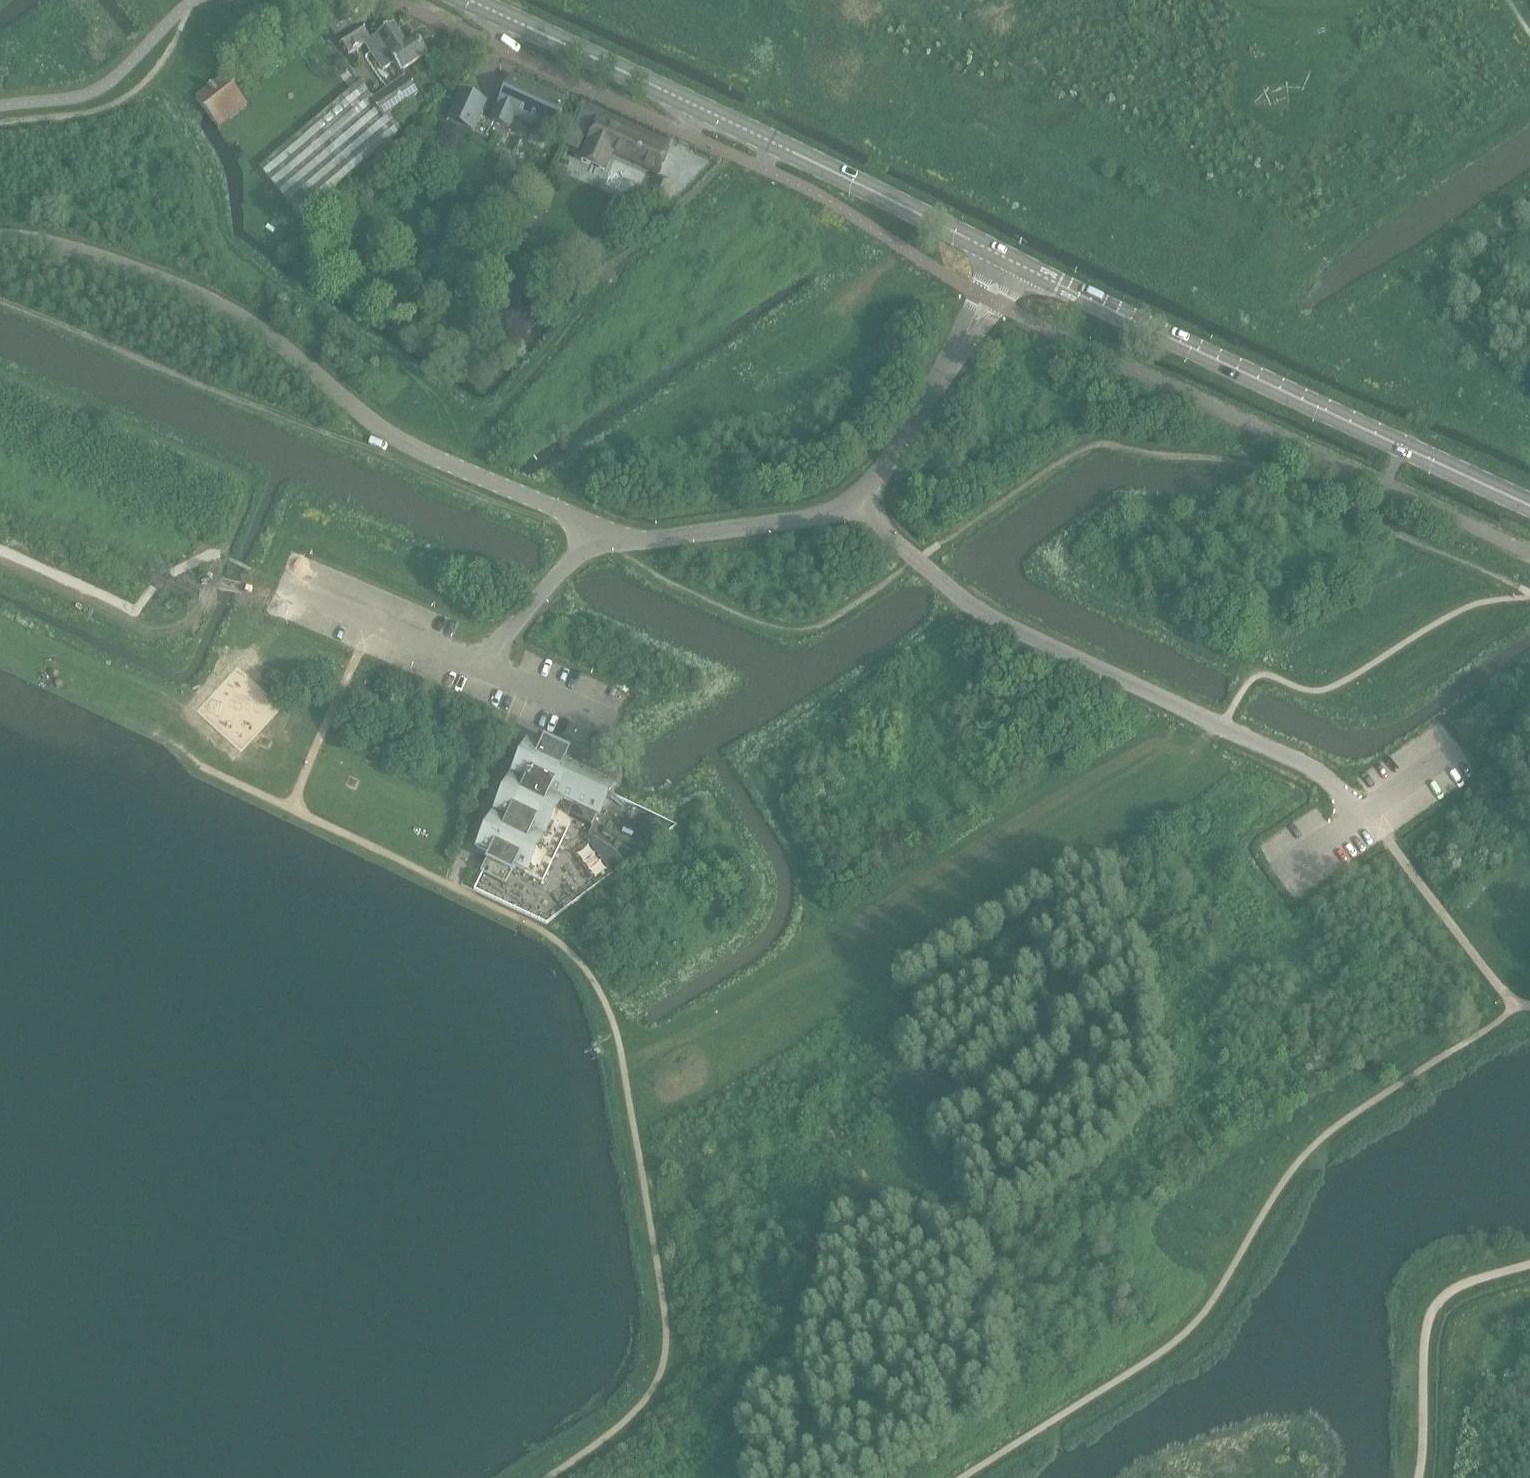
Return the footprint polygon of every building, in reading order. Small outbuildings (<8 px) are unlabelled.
[(382,72),(395,63),(401,73),(428,55),(414,35),(406,42),(393,24),(370,40),(346,6),(324,22),(348,57),(364,46),(382,72)] [(390,115),(419,95),(405,76),(373,99),(369,102),(383,120),(390,115)] [(243,100),(224,77),(196,100),(214,123),(243,100)] [(508,128),(514,117),(551,134),(565,102),(511,77),(497,108),(494,107),(489,120),(508,128)] [(259,169),(300,219),(400,131),(390,115),(383,120),(369,102),(373,99),(360,82),(259,169)] [(460,90),(446,120),(473,132),(487,103),(460,90)] [(604,170),(611,154),(658,175),(668,151),(600,118),(597,121),(580,160),(604,170)] [(655,179),(642,208),(661,217),(674,187),(655,179)] [(555,195),(544,190),(536,206),(546,212),(555,195)] [(577,765),(541,747),(536,757),(524,752),(483,839),(495,845),(490,856),(525,874),(543,837),(560,845),(577,809),(597,818),(608,795),(610,796),(616,783),(577,765)] [(604,862),(614,875),(626,865),(617,853),(604,862)]
